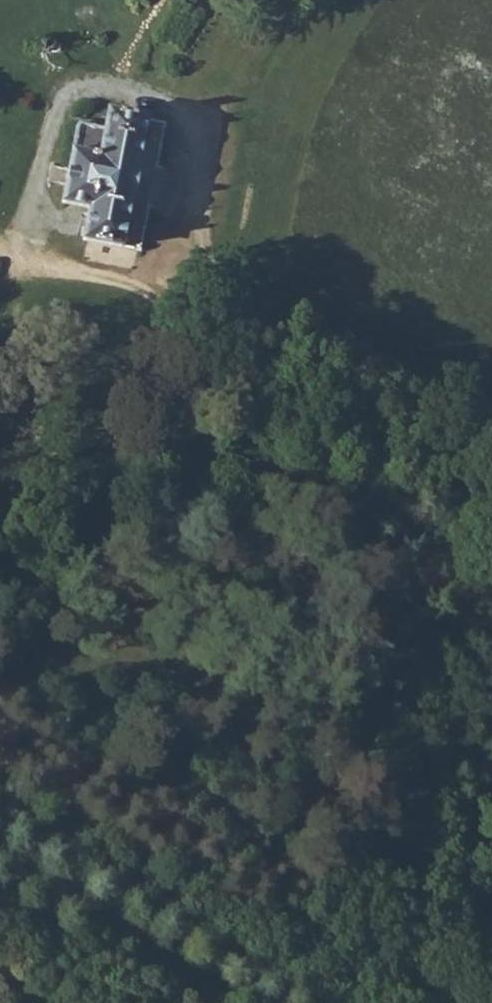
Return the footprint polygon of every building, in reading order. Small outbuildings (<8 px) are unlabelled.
[(89,239),(126,247),(153,113),(113,105),(109,123),(83,119),(69,204),(93,206),(89,239)]
